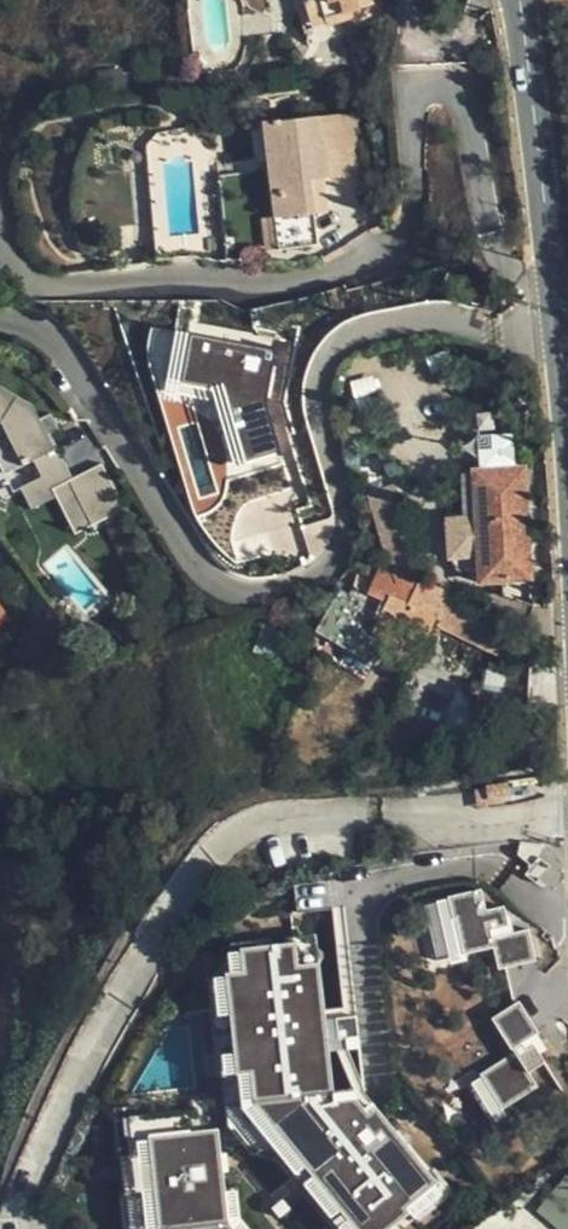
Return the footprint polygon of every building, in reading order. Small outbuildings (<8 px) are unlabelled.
[(297,18),(333,15),(332,7),(346,5),(346,0),(296,0),(297,18)] [(295,137),(329,129),(332,129),(327,107),(291,116),(295,137)] [(338,167),(329,129),(295,137),(291,116),(236,129),(237,131),(226,133),(235,168),(246,168),(258,225),(246,228),(253,259),(305,247),(298,213),(290,180),(303,176),(338,167)] [(312,210),(303,176),(290,180),(298,213),(312,210)] [(269,401),(277,346),(153,326),(151,339),(208,551),(247,557),(272,550),(274,538),(288,540),(290,526),(251,519),(277,512),(273,496),(293,491),(269,401)] [(0,378),(0,456),(7,453),(15,469),(27,495),(31,493),(50,531),(99,507),(78,462),(41,385),(0,378)] [(473,440),(518,436),(517,404),(470,410),(473,440)] [(474,468),(521,465),(518,436),(473,440),(474,468)] [(15,469),(7,453),(0,456),(0,477),(15,469)] [(529,578),(521,465),(474,468),(470,468),(477,580),(500,579),(529,578)] [(477,580),(470,468),(452,472),(460,577),(477,580)] [(15,469),(0,477),(0,494),(6,505),(27,495),(15,469)] [(386,562),(414,554),(391,481),(363,490),(386,562)] [(436,583),(420,575),(408,601),(504,651),(518,623),(436,583)] [(531,604),(529,578),(500,579),(502,596),(531,604)] [(541,948),(537,894),(478,896),(482,952),(541,948)] [(271,940),(224,947),(241,1105),(337,1228),(406,1228),(448,1195),(358,1090),(345,907),(291,913),(293,939),(271,940)] [(113,1107),(123,1228),(248,1228),(237,1216),(221,1099),(113,1107)] [(537,1211),(557,1228),(567,1228),(567,1172),(537,1211)]
